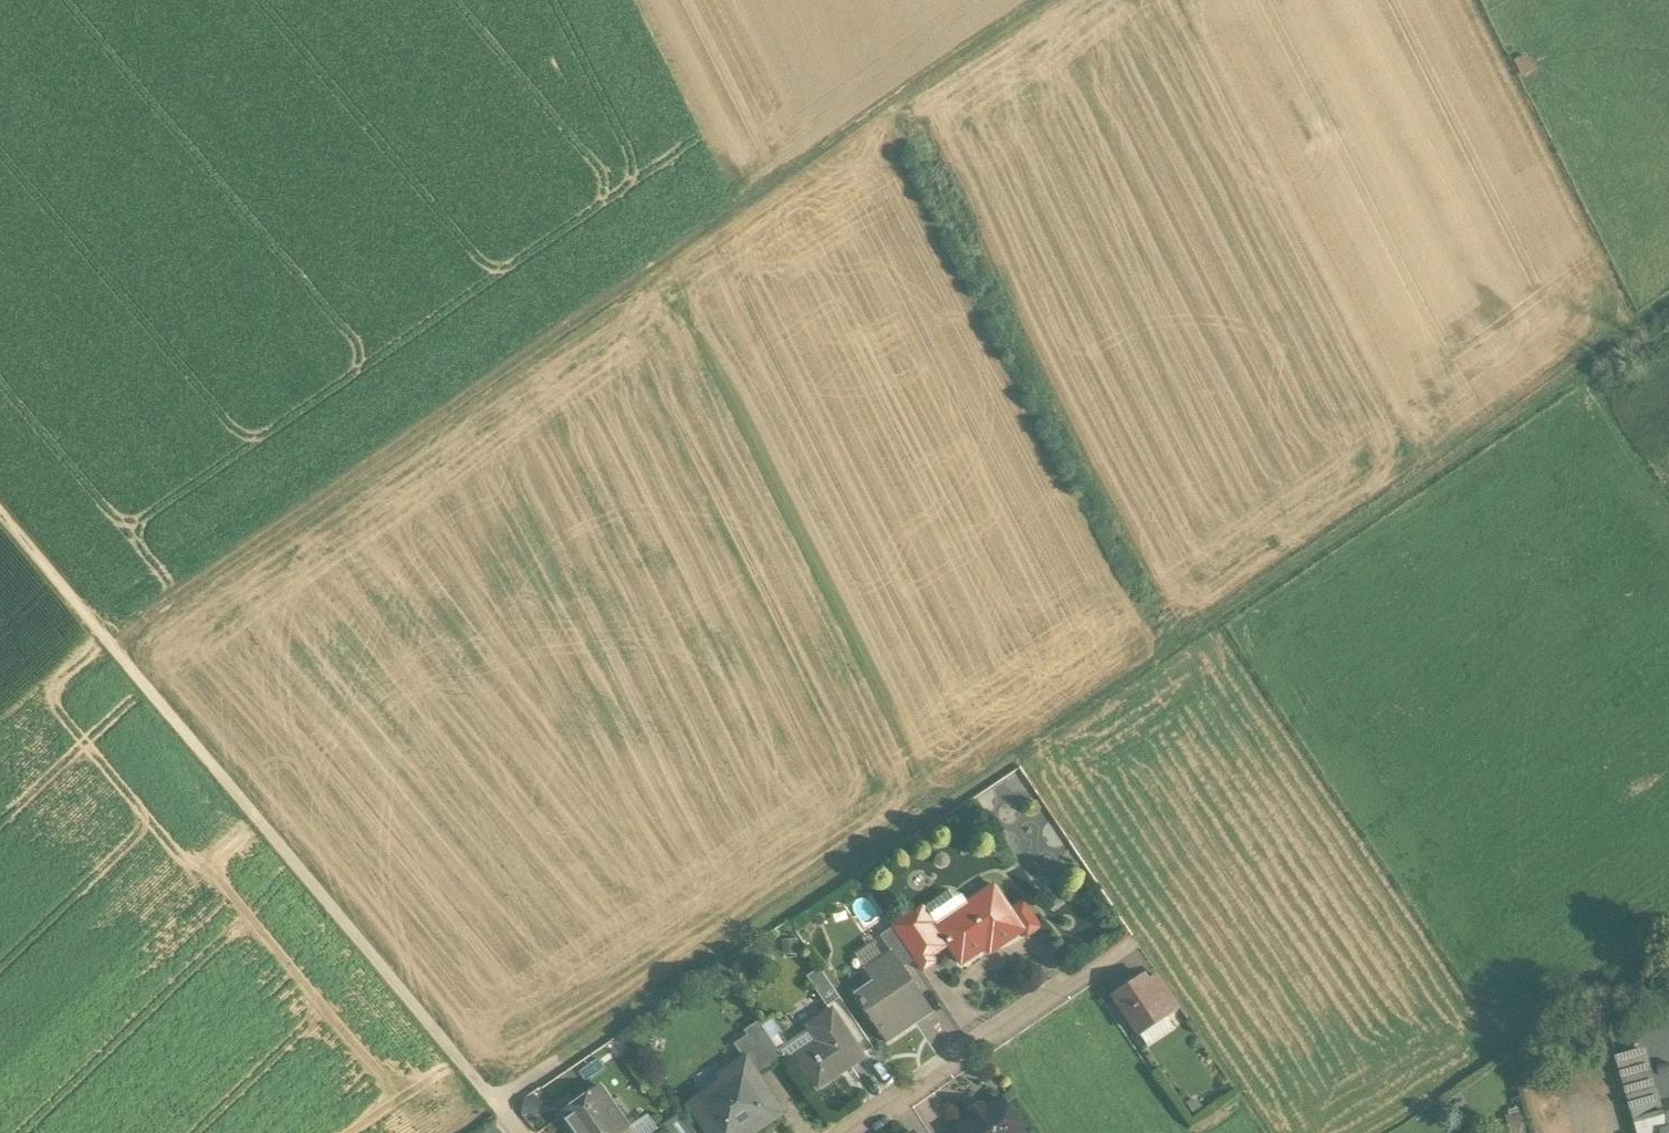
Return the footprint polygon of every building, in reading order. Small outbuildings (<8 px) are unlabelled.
[(971,910),(939,932),(948,945),(961,965),(993,943),(997,949),(1023,931),(1024,931),(1011,912),(994,886),(967,904),(971,910)] [(923,909),(931,921),(935,926),(939,932),(971,910),(967,904),(955,887),(923,909)] [(1023,904),(1011,912),(1024,931),(1023,931),(1027,937),(1039,928),(1023,904)] [(915,933),(931,921),(923,909),(894,929),(902,941),(915,933)] [(931,921),(915,933),(931,957),(948,945),(939,932),(935,926),(931,921)] [(902,941),(894,929),(881,937),(891,952),(891,953),(901,968),(903,967),(903,968),(914,961),(902,941)] [(931,957),(915,933),(902,941),(914,961),(922,972),(934,963),(931,957)] [(781,942),(782,957),(798,957),(797,942),(781,942)] [(891,953),(865,970),(874,983),(855,996),(887,1044),(917,1024),(909,1014),(926,1003),(903,968),(903,967),(901,968),(891,953)] [(828,983),(813,961),(801,969),(815,991),(828,983)] [(1143,978),(1114,998),(1139,1035),(1168,1015),(1148,985),(1143,978)] [(1159,978),(1148,985),(1168,1015),(1179,1008),(1159,978)] [(828,983),(815,991),(827,1008),(839,1000),(828,983)] [(810,1032),(778,1053),(784,1062),(787,1066),(798,1058),(819,1090),(840,1077),(837,1073),(862,1057),(832,1011),(807,1028),(810,1032)] [(772,1024),(763,1030),(770,1041),(780,1035),(772,1024)] [(770,1041),(763,1030),(760,1026),(746,1035),(749,1040),(736,1049),(745,1062),(746,1061),(758,1079),(784,1062),(778,1053),(770,1041)] [(1634,1132),(1668,1132),(1668,1127),(1666,1128),(1644,1049),(1613,1057),(1634,1132)] [(711,1105),(715,1112),(700,1122),(708,1132),(756,1132),(783,1115),(758,1079),(746,1061),(745,1062),(723,1076),(733,1090),(711,1105)] [(586,1096),(589,1102),(574,1112),(570,1107),(563,1112),(559,1121),(567,1132),(625,1132),(630,1130),(629,1128),(625,1131),(608,1107),(611,1102),(603,1090),(593,1091),(586,1096)] [(982,1106),(968,1116),(972,1122),(959,1130),(961,1132),(1023,1132),(1001,1101),(986,1112),(982,1106)] [(1508,1132),(1528,1132),(1522,1113),(1504,1118),(1508,1132)] [(630,1130),(633,1132),(656,1132),(658,1132),(648,1117),(630,1130)] [(669,1132),(689,1132),(678,1119),(665,1128),(669,1132)]
